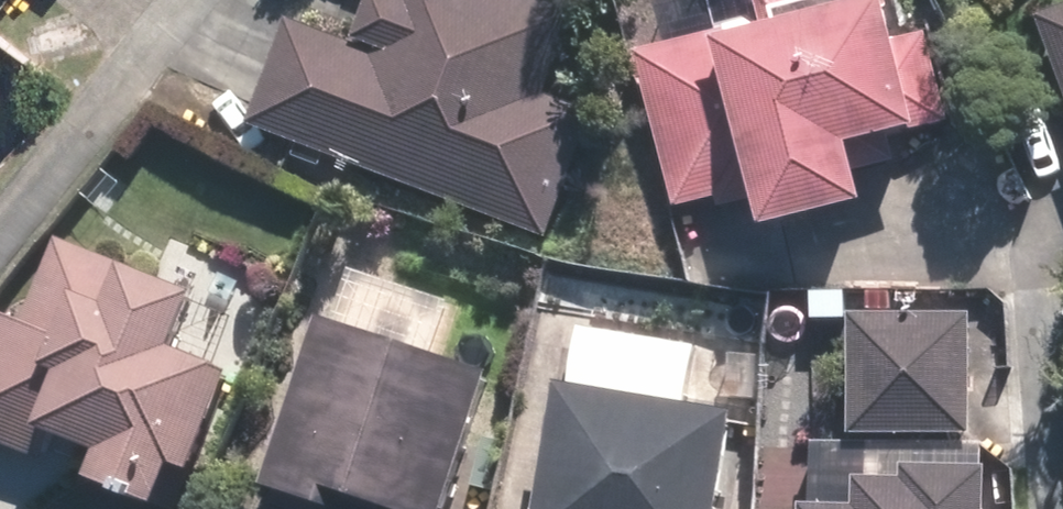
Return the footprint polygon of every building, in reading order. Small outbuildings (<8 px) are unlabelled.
[(571,234),(617,108),(570,90),(601,8),(578,0),(388,0),(375,33),(396,42),(394,45),(310,13),(270,121),(571,234)] [(893,7),(901,5),(900,0),(769,0),(775,21),(741,29),(739,25),(647,50),(689,207),(759,188),(769,223),(870,197),(863,169),(906,157),(899,129),(922,123),(924,128),(963,117),(940,30),(903,41),(893,7)] [(1026,12),(1062,115),(1062,0),(1060,0),(1026,12)] [(177,287),(46,234),(10,318),(0,315),(0,440),(33,452),(41,429),(80,445),(69,472),(162,508),(169,508),(187,461),(181,460),(215,367),(155,345),(177,287)] [(883,308),(883,288),(860,289),(861,307),(883,308)] [(963,311),(840,310),(840,430),(964,431),(963,311)] [(425,506),(472,370),(305,312),(248,480),(332,508),(433,508),(425,506)] [(719,409),(544,380),(521,508),(701,508),(719,409)] [(972,462),(890,461),(889,475),(842,474),(842,502),(787,501),(787,508),(971,508),(972,462)]
